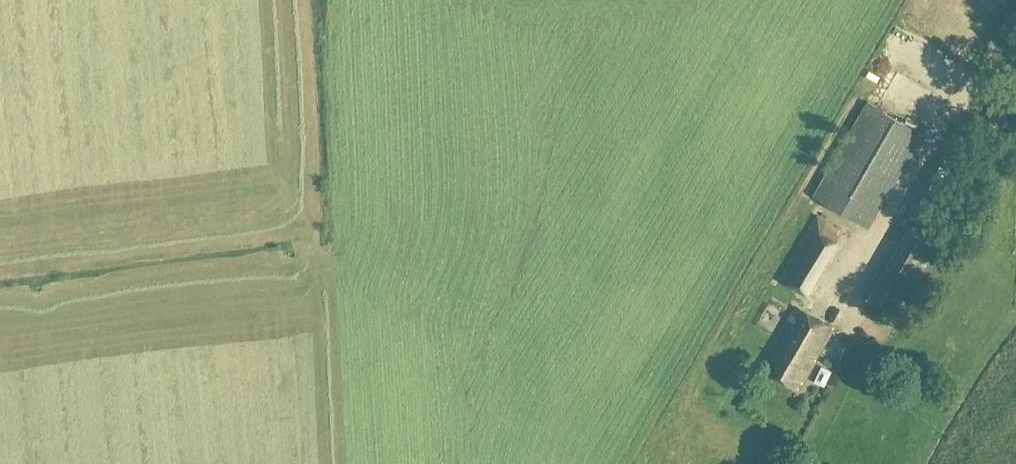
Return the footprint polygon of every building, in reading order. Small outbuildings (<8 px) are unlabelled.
[(868,102),(815,196),(870,228),(923,134),(868,102)] [(818,215),(780,278),(805,294),(844,231),(818,215)] [(944,248),(909,228),(869,298),(904,318),(944,248)] [(760,366),(799,390),(835,330),(795,306),(760,366)]
